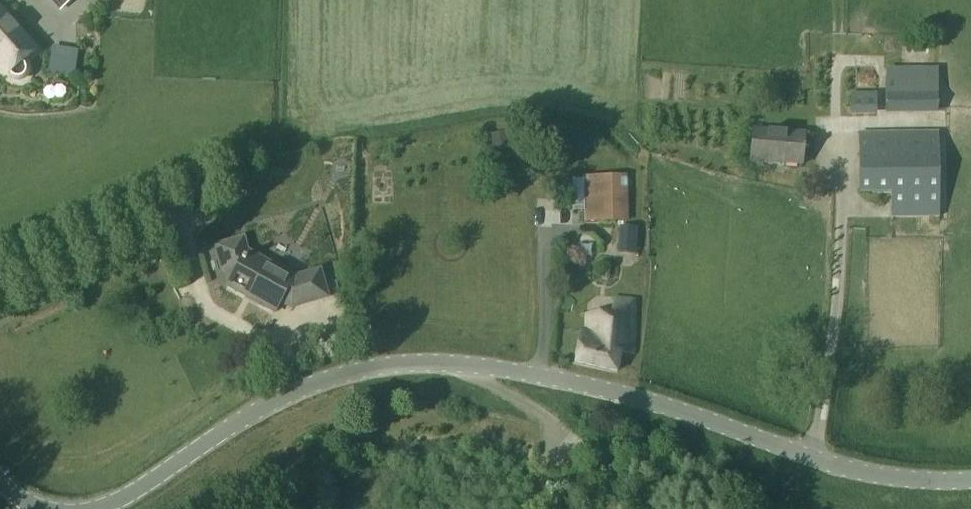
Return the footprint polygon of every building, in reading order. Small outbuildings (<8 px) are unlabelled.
[(71,0),(55,0),(62,8),(71,0)] [(8,76),(11,79),(14,80),(19,81),(22,79),(26,77),(27,73),(27,69),(26,65),(23,62),(36,51),(0,11),(0,67),(8,76)] [(53,72),(80,74),(82,49),(56,46),(53,72)] [(939,68),(887,68),(887,95),(887,115),(939,114),(939,109),(939,95),(939,68)] [(877,92),(851,92),(852,115),(877,115),(877,92)] [(753,129),(750,161),(803,165),(805,133),(753,129)] [(939,131),(859,132),(859,194),(891,194),(891,217),(940,217),(939,131)] [(506,133),(490,136),(494,157),(510,154),(506,133)] [(628,221),(627,177),(585,178),(586,222),(628,221)] [(620,226),(618,245),(637,246),(638,227),(620,226)] [(294,278),(246,251),(243,239),(216,247),(223,270),(233,276),(228,286),(275,312),(280,302),(290,308),(327,298),(319,271),(294,278)] [(580,331),(575,363),(618,371),(621,352),(634,354),(635,299),(614,298),(613,318),(588,314),(585,332),(580,331)]
